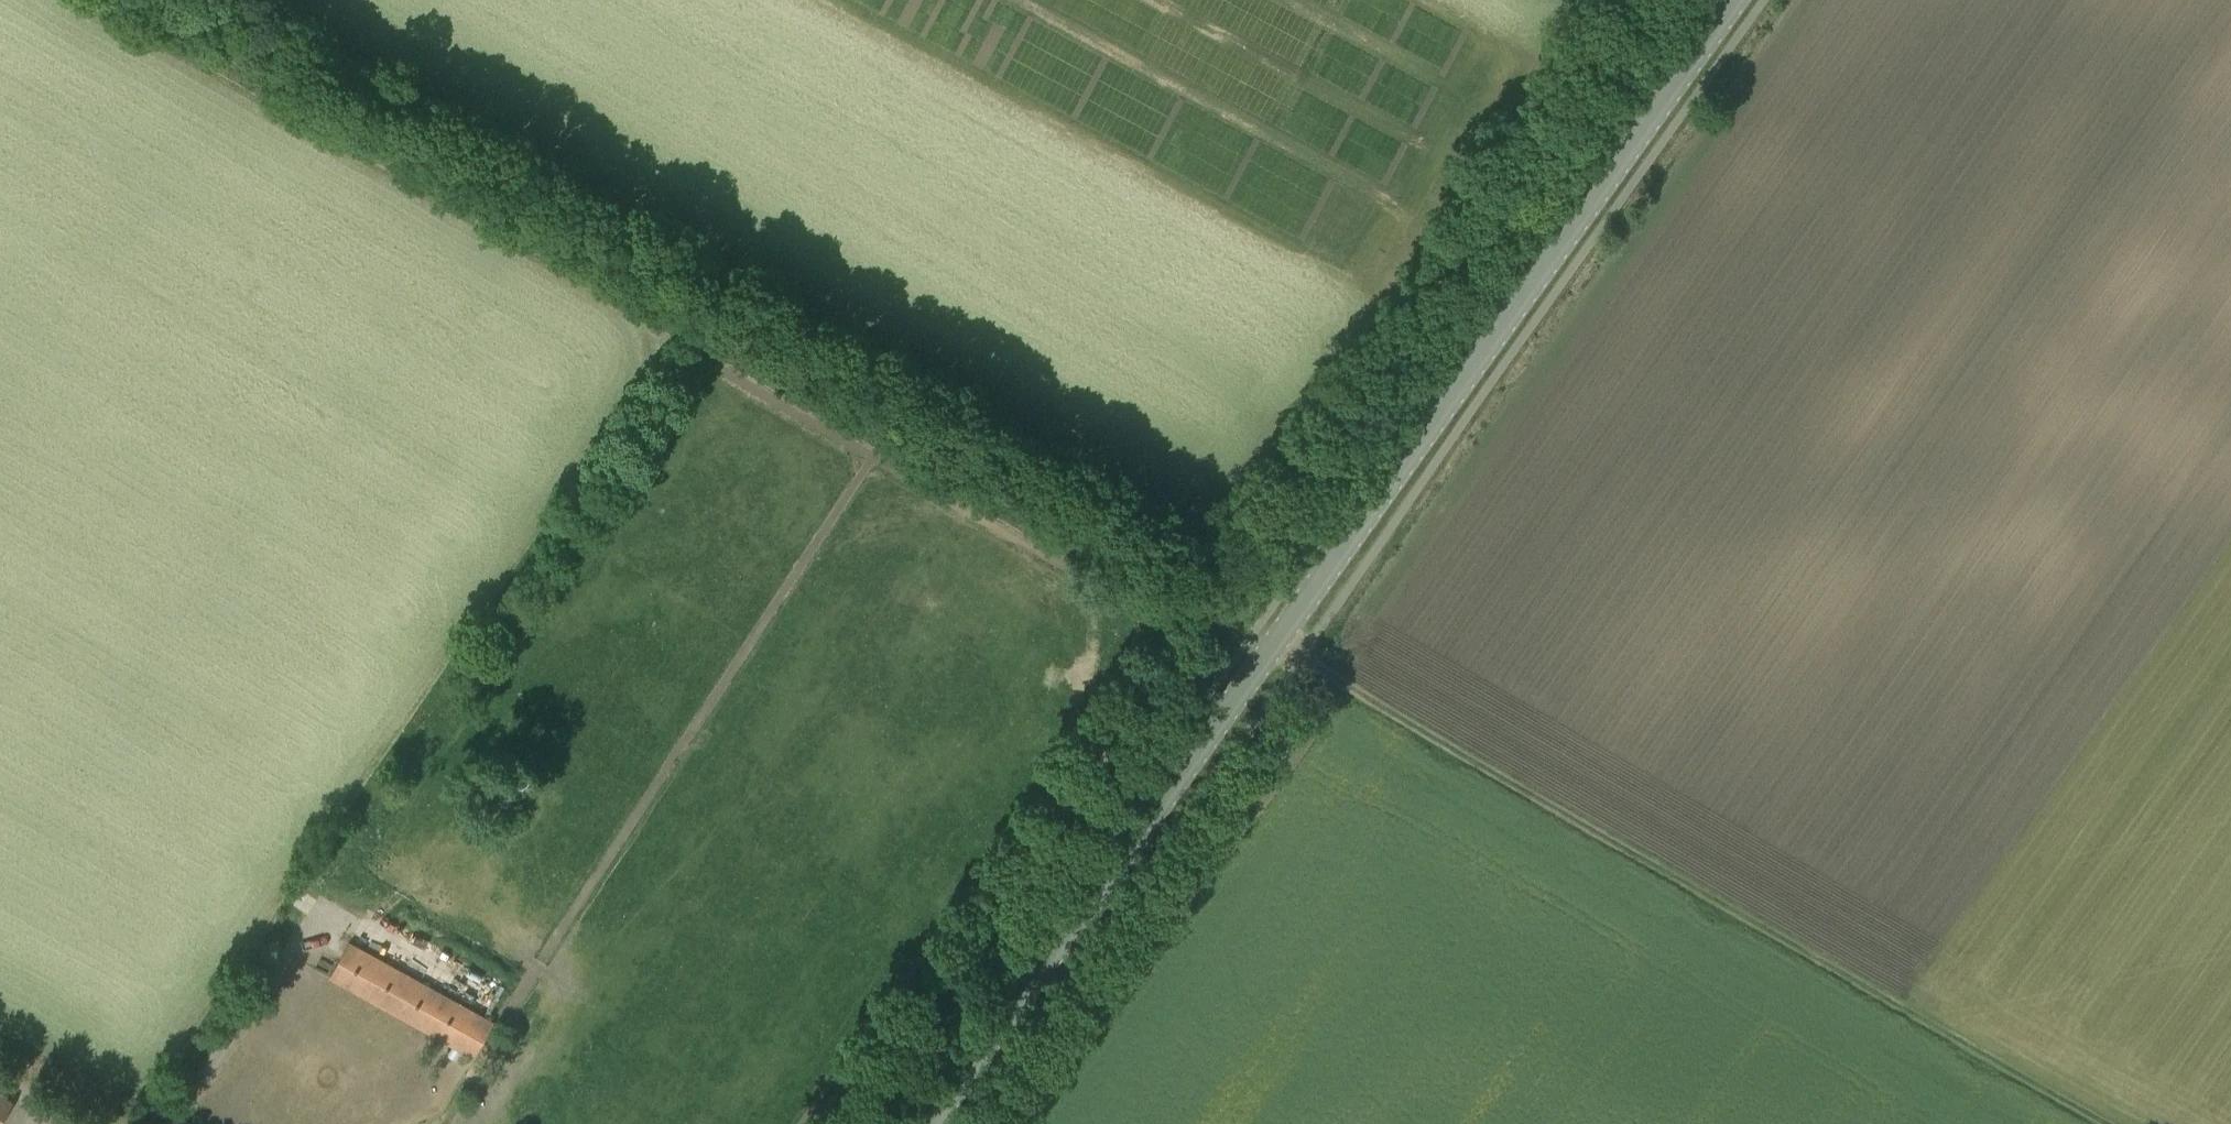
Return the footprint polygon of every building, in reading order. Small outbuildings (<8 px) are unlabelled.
[(329,977),(379,1005),(474,1057),(495,1021),(349,940),(329,977)] [(14,1099),(0,1091),(0,1123),(1,1123),(14,1099)]
